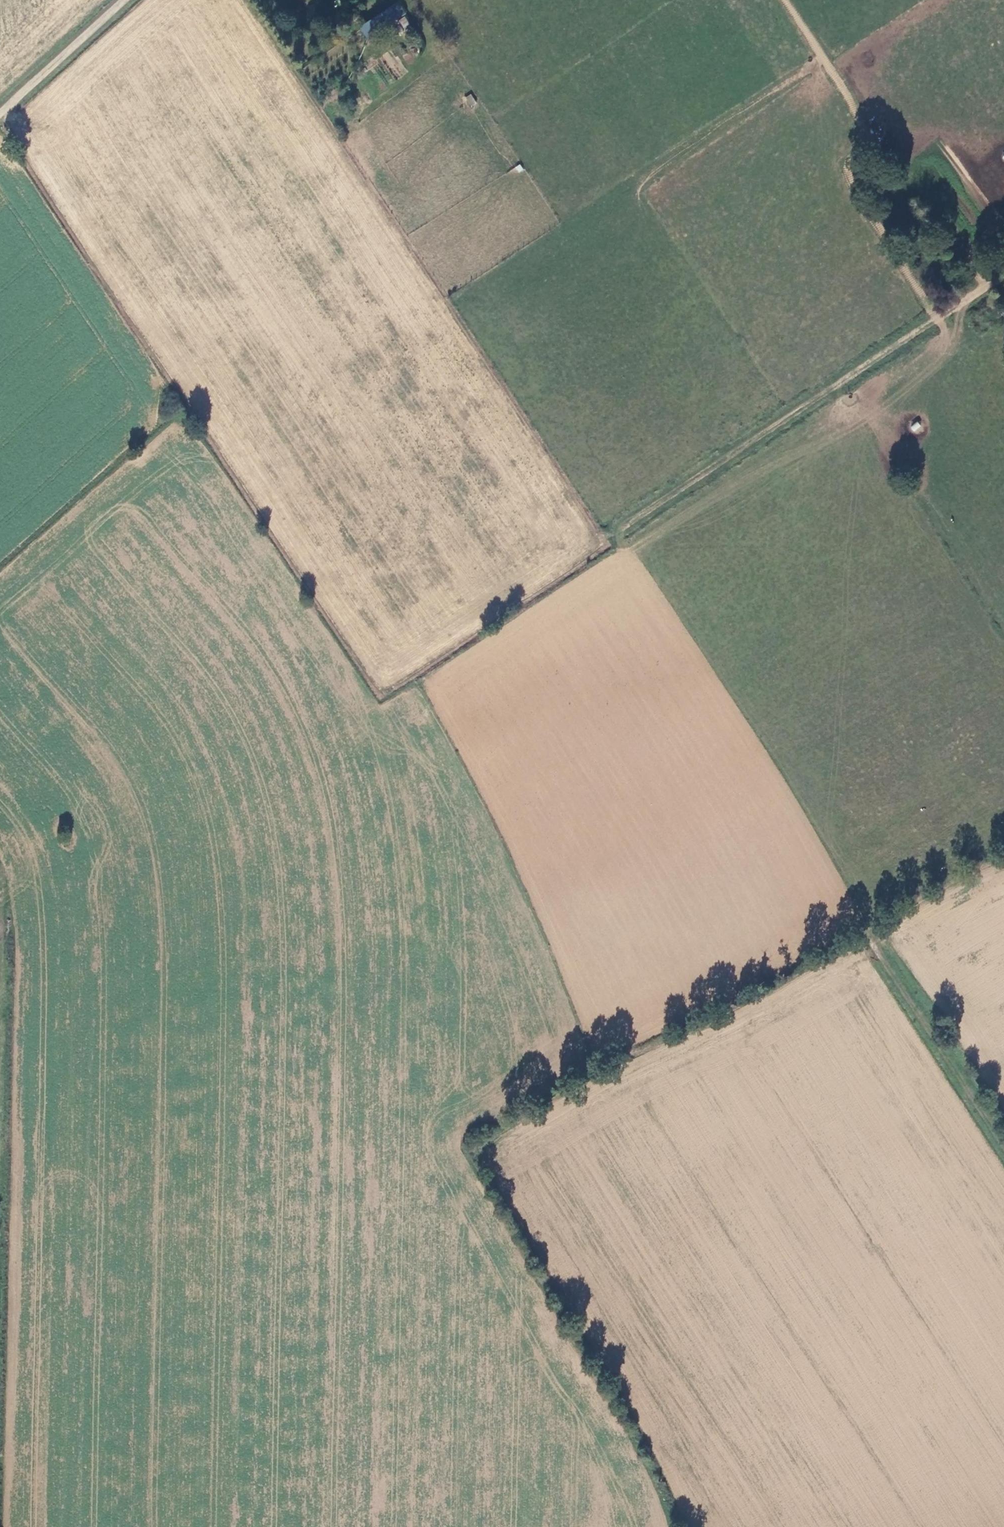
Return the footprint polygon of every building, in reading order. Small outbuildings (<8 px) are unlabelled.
[(400,2),(368,21),(374,32),(406,14),(400,2)] [(471,94),(465,97),(470,107),(477,103),(471,94)]
